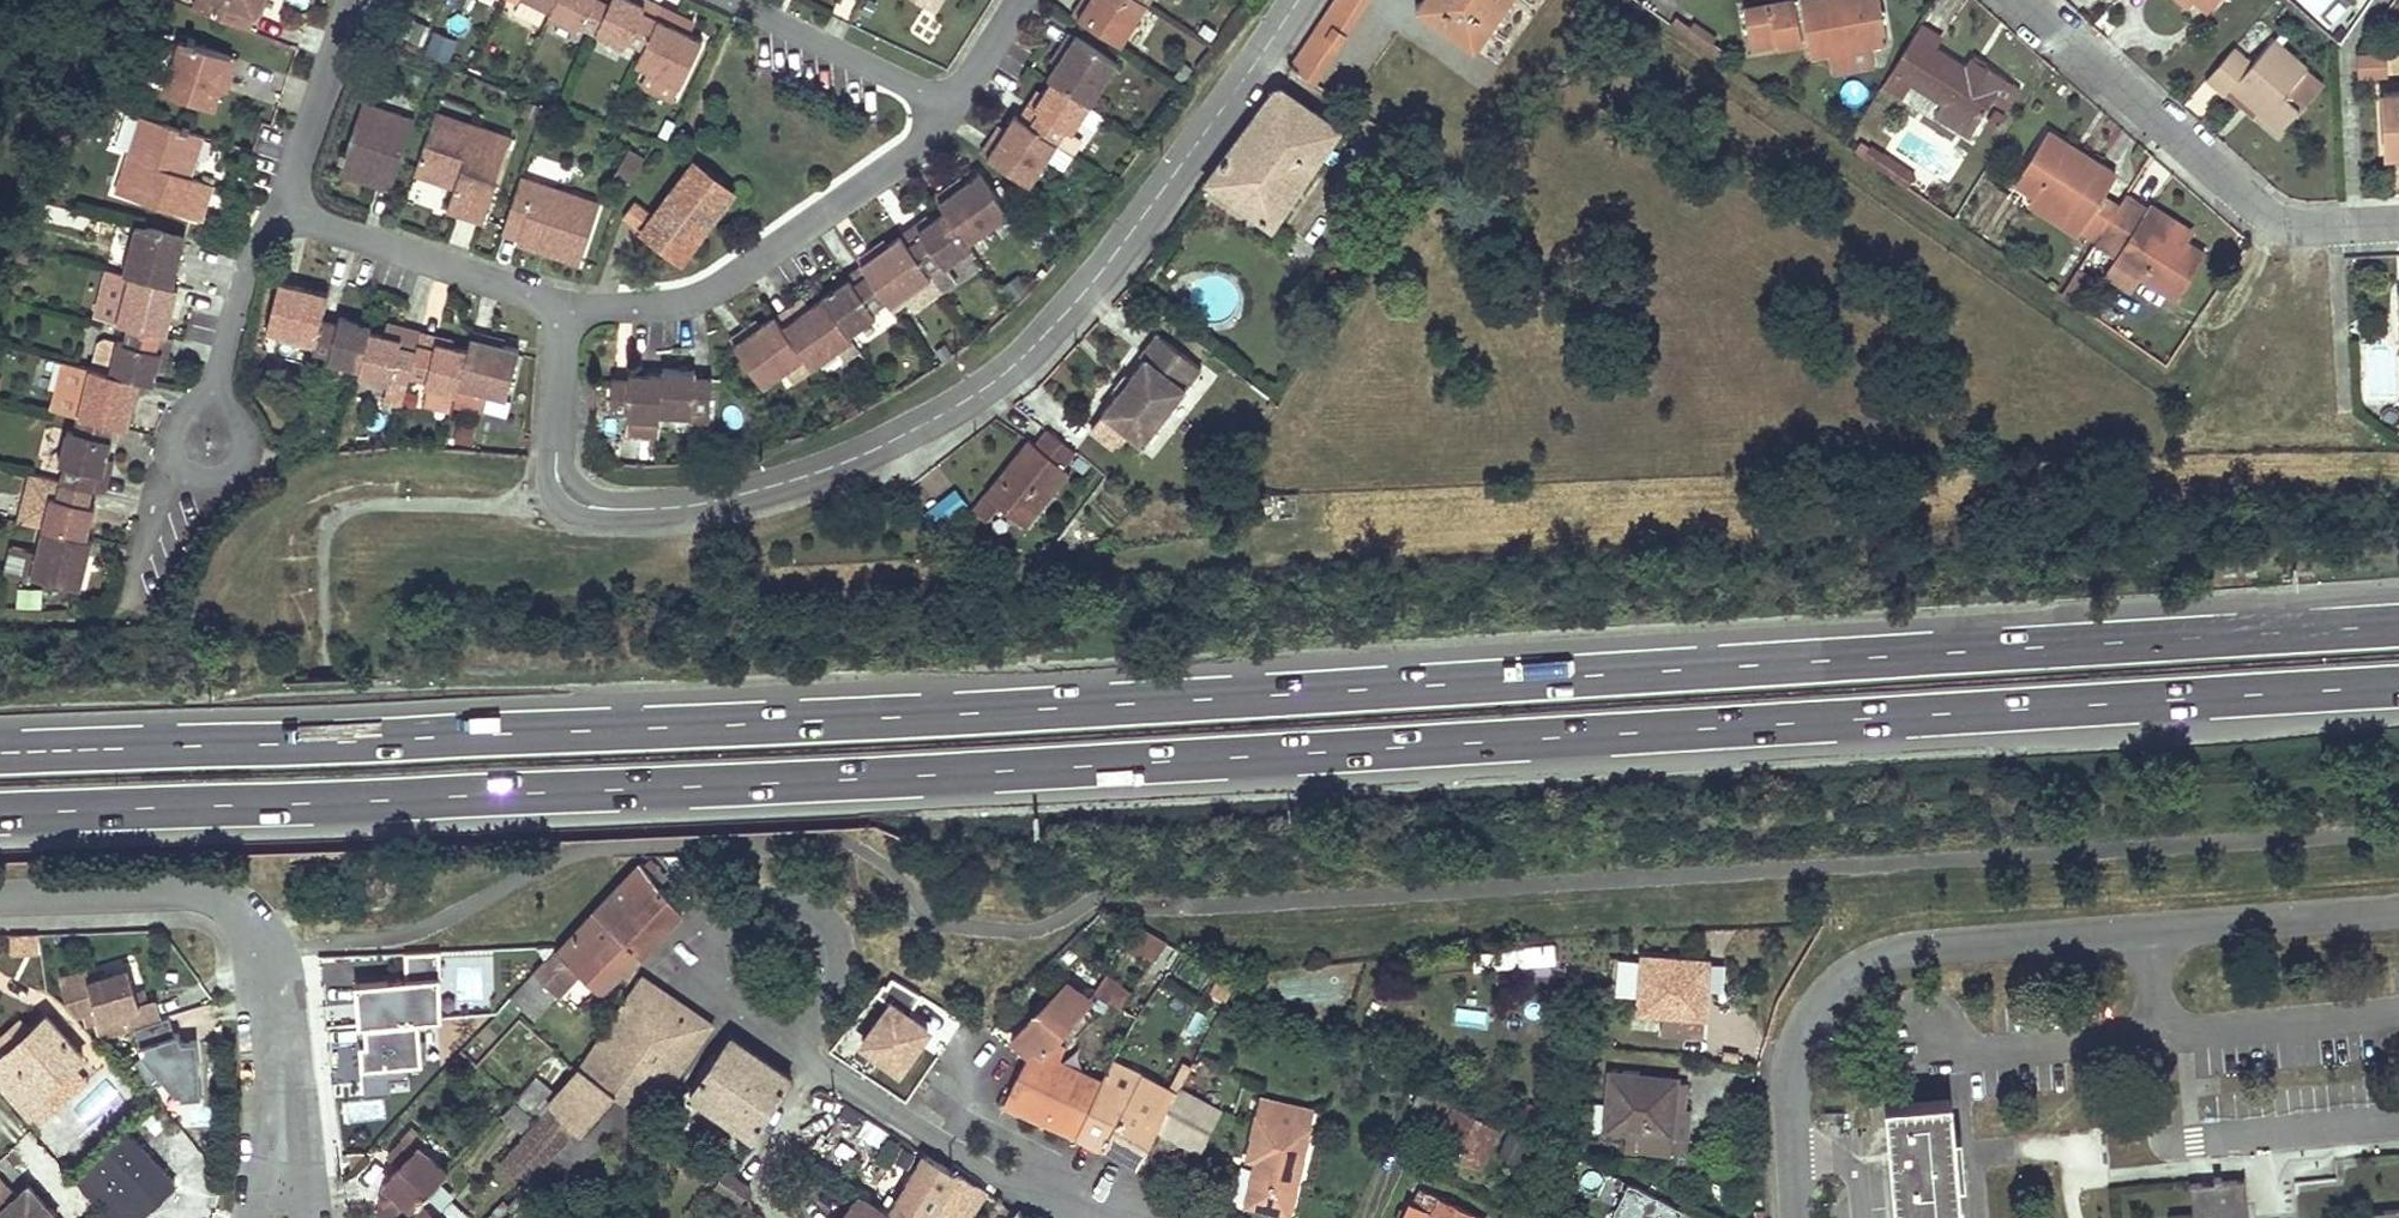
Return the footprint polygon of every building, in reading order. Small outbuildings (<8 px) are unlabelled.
[(219,18),(247,29),(253,13),(258,0),(195,0),(192,7),(219,18)] [(265,0),(258,0),(253,13),(259,16),(265,0)] [(546,15),(553,0),(516,0),(516,1),(546,15)] [(591,36),(609,0),(553,0),(546,15),(543,21),(573,35),(575,29),(591,36)] [(591,36),(620,50),(623,43),(639,51),(655,18),(638,10),(641,4),(632,0),(609,0),(591,36)] [(661,5),(651,0),(632,0),(641,4),(638,10),(655,18),(661,5)] [(933,11),(940,0),(917,0),(933,11)] [(1144,0),(1087,0),(1077,15),(1118,40),(1144,0)] [(1290,68),(1313,84),(1368,0),(1336,0),(1290,68)] [(1416,8),(1474,49),(1510,0),(1422,0),(1416,8)] [(1775,40),(1777,47),(1777,51),(1803,47),(1794,0),(1793,0),(1744,9),(1749,38),(1774,33),(1775,40)] [(1835,0),(1834,0),(1802,0),(1811,57),(1845,51),(1877,45),(1887,43),(1880,0),(1837,0),(1835,0)] [(2208,12),(2219,0),(2195,0),(2208,12)] [(1930,15),(1917,36),(1936,49),(1950,28),(1930,15)] [(700,39),(655,18),(639,51),(633,64),(645,70),(677,86),(700,39)] [(1686,35),(1690,29),(1675,18),(1670,24),(1686,35)] [(1713,44),(1714,43),(1716,41),(1694,25),(1690,29),(1686,35),(1708,51),(1713,44)] [(1055,63),(1072,35),(1065,30),(1047,58),(1055,63)] [(1774,33),(1749,38),(1752,51),(1777,47),(1775,40),(1774,33)] [(1072,35),(1055,63),(1047,75),(1050,77),(1090,103),(1115,63),(1072,35)] [(1977,126),(1991,103),(1992,103),(2006,80),(1984,66),(1977,75),(1966,67),(1936,49),(1917,36),(1915,35),(1892,72),(1884,84),(1902,96),(1910,83),(1943,104),(1975,125),(1977,126)] [(189,40),(186,39),(183,38),(162,91),(210,110),(219,90),(224,74),(230,76),(237,59),(195,42),(197,39),(191,36),(189,40)] [(2281,132),(2291,121),(2301,109),(2285,94),(2308,67),(2275,38),(2252,64),(2235,48),(2207,79),(2225,95),(2232,88),(2281,132)] [(1723,61),(1727,54),(1713,44),(1708,51),(1723,61)] [(1877,45),(1845,51),(1847,65),(1880,59),(1877,45)] [(2389,76),(2388,53),(2358,55),(2359,77),(2389,76)] [(1972,58),(1966,67),(1977,75),(1984,66),(1972,58)] [(677,86),(645,70),(637,85),(670,101),(677,86)] [(224,92),(230,76),(224,74),(219,90),(224,92)] [(1073,130),(1090,103),(1050,77),(1040,94),(1033,105),(1038,108),(1028,123),(1055,140),(1064,125),(1073,130)] [(2020,89),(2006,80),(1992,103),(2006,111),(2020,89)] [(1040,94),(1031,89),(1015,115),(1028,123),(1038,108),(1033,105),(1040,94)] [(1281,89),(1210,186),(1274,234),(1345,136),(1281,89)] [(2398,156),(2398,92),(2382,93),(2386,157),(2398,156)] [(340,160),(342,161),(344,161),(340,174),(367,184),(369,178),(392,185),(413,120),(363,103),(347,153),(343,151),(340,160)] [(1937,114),(1969,134),(1975,125),(1943,104),(1937,114)] [(465,130),(468,121),(435,109),(432,119),(465,130)] [(1012,113),(999,134),(986,155),(1028,182),(1055,140),(1028,123),(1015,115),(1012,113)] [(148,119),(138,116),(127,149),(137,152),(148,119)] [(189,177),(195,157),(202,137),(176,129),(170,127),(148,119),(137,152),(127,149),(113,192),(201,220),(211,185),(189,177)] [(413,174),(433,180),(453,187),(445,210),(481,222),(509,136),(468,121),(465,130),(432,119),(413,174)] [(1073,130),(1064,125),(1055,140),(1069,149),(1070,150),(1080,134),(1073,130)] [(2083,228),(2098,239),(2121,202),(2105,192),(2116,176),(2099,165),(2096,170),(2071,155),(2075,150),(2047,132),(2015,184),(2034,196),(2066,216),(2064,221),(2061,225),(2078,236),(2083,228)] [(2071,155),(2096,170),(2099,165),(2075,150),(2071,155)] [(644,162),(630,152),(617,171),(631,180),(644,162)] [(1915,176),(1883,154),(1875,166),(1907,188),(1915,176)] [(732,194),(691,164),(652,215),(640,231),(680,262),(732,194)] [(967,182),(939,202),(943,209),(969,244),(1010,214),(983,172),(967,182)] [(934,195),(939,202),(967,182),(962,175),(934,195)] [(519,177),(509,205),(500,233),(520,239),(547,249),(545,255),(579,266),(599,203),(519,177)] [(367,184),(390,191),(392,185),(369,178),(367,184)] [(2147,209),(2125,195),(2121,202),(2098,239),(2096,243),(2117,257),(2115,261),(2141,277),(2177,300),(2204,254),(2185,242),(2143,215),(2147,209)] [(2034,196),(2028,204),(2061,225),(2064,221),(2066,216),(2034,196)] [(622,216),(640,231),(652,215),(634,202),(622,216)] [(2192,231),(2150,204),(2147,209),(2143,215),(2185,242),(2192,231)] [(971,247),(969,244),(943,209),(931,218),(919,227),(922,231),(907,243),(926,269),(940,259),(944,265),(945,264),(971,247)] [(931,218),(927,212),(899,231),(907,243),(922,231),(919,227),(931,218)] [(125,273),(131,275),(174,285),(186,238),(137,225),(125,273)] [(864,269),(884,297),(889,304),(930,276),(926,269),(907,243),(899,231),(885,242),(859,260),(864,269)] [(853,252),(859,260),(885,242),(879,234),(873,238),(853,252)] [(547,249),(520,239),(518,245),(545,255),(547,249)] [(957,281),(945,264),(944,265),(940,259),(926,269),(930,276),(942,292),(957,281)] [(2141,277),(2115,261),(2106,276),(2132,292),(2141,277)] [(131,275),(125,273),(106,268),(92,316),(118,322),(131,275)] [(870,307),(884,297),(864,269),(850,279),(846,274),(820,292),(848,331),(874,312),(870,307)] [(129,326),(161,334),(167,335),(180,287),(174,285),(131,275),(118,322),(129,326)] [(930,276),(889,304),(894,311),(906,302),(913,312),(942,292),(930,276)] [(262,331),(311,344),(317,320),(324,293),(275,281),(262,331)] [(851,335),(848,331),(820,292),(779,320),(800,350),(810,364),(815,360),(835,346),(851,335)] [(776,367),(800,350),(779,320),(771,308),(748,324),(731,336),(759,378),(776,367)] [(324,362),(355,370),(365,331),(367,325),(335,317),(333,323),(317,320),(311,344),(309,351),(325,356),(324,362)] [(156,351),(161,334),(129,326),(124,344),(119,343),(112,372),(142,380),(155,383),(159,370),(163,353),(156,351)] [(432,342),(449,346),(451,337),(416,327),(412,343),(429,348),(432,342)] [(467,337),(487,343),(489,334),(469,329),(467,337)] [(1144,440),(1201,363),(1156,329),(1140,350),(1145,354),(1130,373),(1118,389),(1103,410),(1127,428),(1144,440)] [(365,331),(355,370),(353,377),(386,385),(387,378),(403,382),(404,376),(410,350),(396,347),(397,340),(365,331)] [(159,370),(166,372),(175,337),(167,335),(161,334),(156,351),(163,353),(159,370)] [(861,350),(851,335),(835,346),(815,360),(825,374),(861,350)] [(508,374),(514,350),(487,343),(467,337),(464,350),(454,387),(452,395),(450,404),(478,411),(482,394),(502,398),(508,374)] [(119,343),(105,339),(98,343),(92,367),(112,372),(119,343)] [(452,395),(454,387),(464,350),(449,346),(432,342),(429,348),(412,343),(410,350),(404,376),(421,380),(420,386),(452,395)] [(800,350),(776,367),(788,384),(812,368),(810,364),(800,350)] [(136,404),(142,380),(112,372),(92,367),(79,416),(81,416),(89,418),(117,426),(130,429),(136,404)] [(663,367),(662,372),(660,413),(690,415),(690,409),(705,410),(707,375),(692,374),(692,369),(663,367)] [(1118,389),(1130,373),(1125,369),(1113,385),(1118,389)] [(662,372),(645,371),(628,370),(627,378),(609,376),(607,410),(625,411),(624,418),(660,420),(660,413),(662,372)] [(704,425),(705,410),(690,409),(690,415),(689,424),(704,425)] [(89,418),(81,416),(76,435),(112,445),(117,426),(89,418)] [(660,420),(624,418),(623,434),(658,436),(660,420)] [(1112,451),(1122,438),(1099,421),(1089,434),(1112,451)] [(999,506),(1012,517),(1025,528),(1069,474),(1063,469),(1076,452),(1047,430),(1033,445),(1027,440),(972,509),(987,521),(999,506)] [(76,435),(68,433),(59,464),(66,466),(62,481),(95,489),(98,475),(103,476),(108,461),(112,445),(76,435)] [(601,461),(602,438),(588,437),(587,460),(601,461)] [(107,492),(115,463),(108,461),(103,476),(98,475),(95,489),(107,492)] [(43,527),(45,528),(87,539),(95,510),(90,508),(95,489),(62,481),(57,500),(51,499),(43,527)] [(935,527),(965,508),(955,493),(925,512),(935,527)] [(82,591),(95,541),(87,539),(45,528),(38,553),(32,577),(82,591)] [(38,553),(11,546),(4,575),(30,582),(32,577),(38,553)] [(40,610),(40,592),(19,592),(19,609),(40,610)] [(1105,616),(1110,611),(1115,605),(1102,594),(1093,606),(1105,616)] [(543,961),(527,979),(510,997),(532,1018),(566,982),(557,974),(567,963),(598,990),(636,956),(648,944),(681,910),(639,863),(546,964),(543,961)] [(1164,944),(1135,930),(1121,952),(1148,967),(1164,944)] [(441,964),(441,947),(408,948),(409,965),(441,964)] [(1672,1014),(1672,1023),(1671,1032),(1701,1034),(1704,988),(1699,987),(1701,961),(1641,956),(1638,1012),(1672,1014)] [(62,979),(69,998),(102,1037),(103,1038),(133,1029),(163,1019),(157,1001),(147,1004),(140,1006),(137,995),(129,970),(89,983),(85,971),(62,979)] [(1226,998),(1235,981),(1227,977),(1219,972),(1210,989),(1226,998)] [(883,981),(880,986),(876,991),(883,995),(886,992),(890,994),(894,1002),(939,1035),(949,1020),(917,997),(919,995),(891,976),(886,983),(883,981)] [(580,1133),(597,1114),(614,1095),(627,1104),(650,1066),(670,1080),(707,1023),(643,978),(580,1070),(549,1104),(580,1133)] [(1012,1038),(1027,1053),(1036,1060),(1053,1041),(1089,998),(1066,982),(1012,1038)] [(1127,996),(1112,988),(1105,999),(1107,1000),(1119,1007),(1127,996)] [(144,993),(137,995),(140,1006),(147,1004),(144,993)] [(1065,1047),(1066,1049),(1107,1000),(1105,999),(1098,995),(1057,1043),(1065,1047)] [(42,1097),(40,1095),(73,1064),(81,1057),(45,1018),(25,1035),(5,1053),(0,1058),(0,1081),(18,1102),(28,1113),(43,1099),(42,1097)] [(163,1019),(133,1029),(141,1056),(127,1068),(147,1091),(160,1079),(177,1099),(199,1098),(194,1042),(177,1044),(174,1035),(169,1037),(163,1019)] [(5,1053),(25,1035),(15,1023),(0,1037),(0,1048),(5,1053)] [(418,1024),(358,1029),(364,1100),(390,1098),(388,1068),(422,1065),(418,1024)] [(690,1093),(721,1115),(753,1137),(790,1080),(756,1056),(728,1036),(690,1093)] [(1036,1060),(1027,1053),(1024,1060),(1006,1096),(1000,1093),(997,1101),(1049,1123),(1075,1134),(1100,1082),(1057,1062),(1065,1047),(1057,1043),(1053,1041),(1036,1060)] [(1177,1088),(1189,1067),(1182,1063),(1169,1087),(1176,1090),(1177,1088)] [(42,1097),(43,1099),(28,1113),(39,1124),(87,1081),(73,1064),(40,1095),(42,1097)] [(1687,1082),(1669,1080),(1670,1078),(1609,1072),(1605,1128),(1624,1130),(1639,1132),(1638,1150),(1668,1153),(1670,1135),(1670,1131),(1666,1131),(1667,1108),(1684,1109),(1684,1108),(1687,1082)] [(1136,1164),(1156,1127),(1174,1094),(1139,1076),(1128,1096),(1100,1082),(1075,1134),(1096,1146),(1100,1148),(1101,1146),(1136,1164)] [(544,1092),(531,1081),(514,1100),(526,1111),(544,1092)] [(1198,1149),(1219,1110),(1177,1088),(1176,1090),(1174,1094),(1156,1127),(1198,1149)] [(1457,1140),(1455,1143),(1451,1153),(1478,1167),(1497,1128),(1434,1096),(1426,1111),(1444,1120),(1442,1123),(1460,1133),(1457,1140)] [(1257,1168),(1255,1167),(1253,1167),(1245,1203),(1287,1213),(1310,1111),(1260,1099),(1247,1158),(1258,1161),(1257,1168)] [(526,1111),(514,1100),(501,1113),(520,1131),(533,1117),(526,1111)] [(1956,1158),(1943,1159),(1942,1144),(1955,1143),(1951,1100),(1885,1105),(1889,1149),(1897,1148),(1898,1155),(1890,1157),(1895,1217),(1962,1217),(1956,1158)] [(580,1133),(549,1104),(498,1161),(525,1186),(528,1189),(580,1133)] [(1689,1109),(1684,1108),(1684,1109),(1667,1108),(1666,1131),(1670,1131),(1670,1135),(1686,1137),(1689,1109)] [(412,1209),(418,1203),(446,1173),(417,1146),(423,1140),(411,1129),(387,1155),(399,1166),(389,1177),(402,1189),(397,1195),(412,1209)] [(1638,1150),(1639,1132),(1624,1130),(1623,1148),(1638,1150)] [(99,1155),(74,1179),(110,1217),(138,1217),(174,1184),(125,1131),(99,1155)] [(1956,1158),(1955,1143),(1942,1144),(1943,1159),(1956,1158)] [(1898,1155),(1897,1148),(1889,1149),(1890,1157),(1898,1155)] [(905,1184),(887,1214),(859,1195),(840,1217),(929,1217),(942,1195),(971,1213),(985,1192),(923,1154),(905,1184)] [(1551,1172),(1568,1180),(1586,1188),(1592,1173),(1550,1155),(1547,1164),(1553,1167),(1551,1172)] [(741,1199),(746,1194),(750,1188),(723,1169),(715,1181),(741,1199)] [(2245,1185),(2244,1179),(2220,1181),(2220,1174),(2213,1175),(2213,1181),(2189,1183),(2189,1186),(2191,1215),(2171,1216),(2171,1217),(2247,1217),(2245,1185)] [(402,1189),(389,1177),(384,1183),(397,1195),(402,1189)] [(1593,1178),(1586,1192),(1596,1197),(1603,1182),(1593,1178)] [(384,1183),(376,1213),(382,1217),(403,1217),(412,1209),(397,1195),(384,1183)] [(28,1186),(28,1185),(0,1209),(0,1217),(56,1217),(28,1186)] [(1401,1217),(1471,1217),(1473,1213),(1419,1189),(1411,1205),(1408,1204),(1401,1217)] [(971,1213),(942,1195),(929,1217),(968,1217),(971,1213)] [(418,1203),(412,1209),(403,1217),(435,1217),(418,1203)] [(2366,1212),(2366,1217),(2398,1217),(2398,1210),(2366,1212)]
